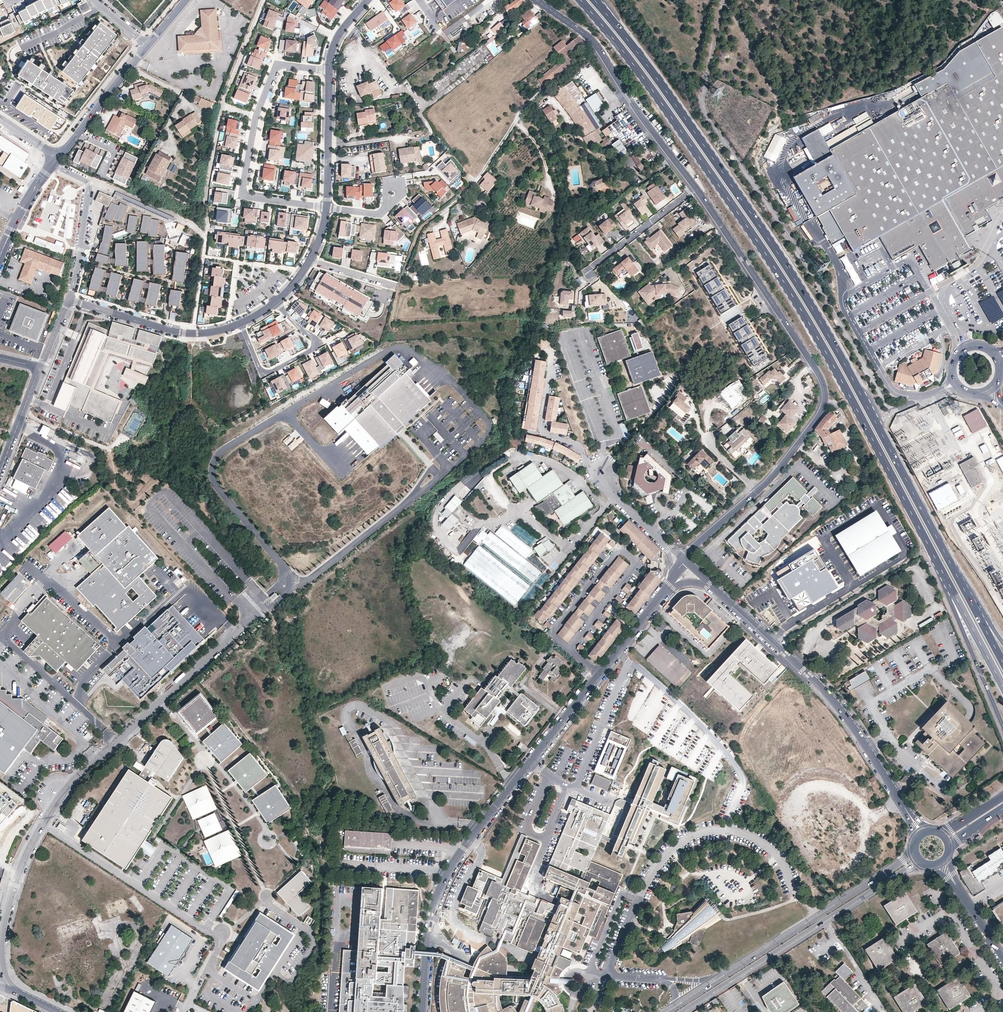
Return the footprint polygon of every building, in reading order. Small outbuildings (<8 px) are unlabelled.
[(38,12),(43,10),(44,13),(47,11),(46,10),(41,0),(38,0),(33,2),(38,12)] [(46,10),(57,4),(55,0),(41,0),(46,10)] [(298,1),(304,5),(299,12),(302,14),(304,12),(305,13),(311,17),(317,16),(315,8),(310,10),(308,8),(314,0),(299,0),(298,1)] [(326,1),(338,10),(341,7),(339,5),(342,0),(327,0),(326,1)] [(403,15),(409,11),(412,9),(408,3),(405,6),(403,3),(401,0),(389,0),(388,0),(397,12),(400,10),(403,15)] [(443,11),(458,0),(435,0),(443,11)] [(523,0),(516,0),(510,5),(509,4),(504,8),(508,14),(525,1),(523,0)] [(91,9),(87,1),(78,6),(82,13),(91,9)] [(331,20),(338,10),(326,1),(325,1),(321,8),(324,10),(322,13),(331,20)] [(38,12),(33,2),(25,6),(26,8),(31,16),(35,14),(37,17),(40,15),(38,12)] [(16,16),(20,23),(31,18),(31,16),(26,8),(18,12),(19,14),(16,16)] [(997,9),(990,14),(987,17),(993,28),(1002,22),(1002,19),(997,9)] [(275,27),(282,30),(284,17),(279,16),(280,14),(270,10),(264,26),(274,29),(275,27)] [(539,22),(530,10),(522,16),(527,23),(522,27),(525,31),(530,28),(531,28),(539,22)] [(217,30),(215,11),(202,12),(203,26),(203,33),(201,36),(193,37),(179,38),(180,52),(184,51),(218,48),(217,30)] [(391,22),(383,11),(366,23),(371,30),(382,23),(385,27),(391,22)] [(417,22),(409,11),(403,15),(401,17),(409,28),(413,25),(417,22)] [(297,29),(298,22),(294,20),(296,16),(291,13),(289,17),(287,31),(300,33),(301,29),(297,29)] [(3,36),(15,31),(12,24),(11,25),(8,19),(0,22),(2,26),(0,27),(0,29),(3,36)] [(100,21),(62,71),(78,83),(116,34),(100,21)] [(496,35),(505,28),(500,22),(492,29),(496,35)] [(203,26),(193,37),(201,36),(203,33),(203,26)] [(818,129),(802,138),(817,164),(794,177),(816,217),(818,216),(823,226),(822,227),(828,236),(832,244),(845,237),(853,251),(879,236),(880,239),(893,260),(919,245),(934,271),(950,262),(956,272),(960,270),(963,268),(957,258),(973,249),(966,236),(980,228),(979,227),(986,222),(987,224),(992,221),(986,210),(1002,200),(1002,28),(1002,27),(975,42),(970,45),(960,51),(943,69),(914,85),(921,97),(875,124),(872,126),(831,150),(830,150),(833,155),(829,157),(817,138),(822,135),(818,129)] [(220,30),(217,30),(218,48),(184,51),(184,54),(221,51),(220,30)] [(408,38),(402,30),(380,46),(383,51),(390,46),(392,49),(404,41),(408,38)] [(304,42),(302,56),(306,57),(306,55),(313,56),(314,48),(318,46),(315,41),(317,40),(315,35),(308,38),(308,42),(304,42)] [(258,46),(260,47),(266,50),(267,50),(271,41),(262,37),(258,46)] [(583,43),(576,37),(566,46),(571,53),(583,43)] [(281,40),(279,50),(284,51),(284,50),(286,50),(286,51),(296,52),(297,42),(288,41),(287,42),(285,41),(281,40)] [(404,41),(392,49),(395,52),(406,44),(404,41)] [(558,52),(564,47),(566,46),(563,41),(554,48),(558,52)] [(565,68),(574,59),(564,47),(558,52),(557,53),(562,59),(552,68),(539,79),(544,85),(561,71),(565,68)] [(259,70),(264,57),(255,53),(253,52),(248,66),(259,70)] [(53,97),(63,103),(74,89),(42,68),(45,65),(41,62),(39,66),(28,59),(18,74),(29,81),(27,83),(31,86),(32,83),(50,94),(48,97),(52,99),(53,97)] [(251,91),(257,78),(245,73),(240,87),(251,91)] [(296,99),(297,93),(296,93),(297,86),(298,86),(298,85),(298,81),(289,80),(289,86),(287,86),(286,92),(285,91),(284,98),(296,99)] [(308,82),(303,81),(302,85),(300,100),(314,102),(315,83),(308,82)] [(374,98),(381,95),(376,81),(374,82),(370,84),(369,84),(368,82),(357,86),(361,97),(372,93),(374,98)] [(157,89),(150,85),(146,86),(144,87),(142,84),(142,83),(133,86),(135,89),(129,91),(133,101),(142,98),(141,95),(149,92),(155,95),(159,98),(162,92),(157,89)] [(560,84),(551,91),(570,115),(585,137),(595,130),(583,111),(579,106),(577,103),(565,90),(560,84)] [(579,90),(573,84),(565,90),(577,103),(584,97),(579,90)] [(247,103),(252,92),(251,92),(251,91),(240,87),(235,98),(247,103)] [(65,119),(26,93),(16,108),(29,116),(30,115),(38,120),(37,122),(50,130),(52,128),(54,129),(60,129),(66,121),(65,119)] [(599,99),(595,94),(586,101),(594,113),(604,107),(599,99)] [(210,111),(213,103),(202,99),(195,96),(193,101),(199,103),(199,105),(210,111)] [(599,121),(594,113),(586,101),(579,106),(583,111),(595,129),(600,126),(602,125),(601,123),(599,121)] [(288,120),(290,105),(280,104),(278,119),(288,120)] [(376,120),(375,109),(365,110),(366,112),(357,114),(359,125),(368,124),(367,122),(376,120)] [(554,111),(553,111),(551,112),(550,110),(547,112),(548,114),(546,115),(548,118),(550,121),(553,123),(557,120),(557,117),(556,115),(554,111)] [(826,142),(831,150),(872,126),(875,124),(867,111),(854,118),(857,124),(826,142)] [(201,122),(195,112),(183,121),(183,122),(176,126),(181,135),(190,130),(201,122)] [(314,117),(314,112),(305,112),(305,116),(303,116),(303,123),(302,123),(302,131),(314,131),(314,123),(312,123),(312,117),(314,117)] [(818,118),(820,116),(818,113),(808,119),(811,124),(819,119),(818,118)] [(127,116),(123,114),(120,118),(118,117),(115,115),(110,124),(114,127),(111,132),(119,137),(126,125),(133,128),(137,120),(127,115),(127,116)] [(238,135),(241,122),(229,120),(227,133),(238,135)] [(612,133),(608,128),(602,132),(606,137),(612,133)] [(192,133),(190,130),(181,135),(183,138),(192,133)] [(280,147),(282,132),(272,131),(270,145),(280,147)] [(236,149),(239,135),(238,135),(227,133),(224,146),(236,149)] [(775,162),(786,139),(774,134),(764,157),(775,162)] [(817,138),(829,157),(833,155),(830,150),(831,150),(826,142),(822,135),(817,138)] [(1,136),(0,138),(0,148),(1,149),(4,151),(10,155),(2,166),(16,175),(20,178),(27,167),(28,166),(23,163),(30,154),(1,136)] [(297,159),(311,161),(314,142),(305,141),(305,145),(299,145),(297,159)] [(621,157),(628,153),(623,147),(619,141),(612,146),(614,147),(621,157)] [(79,150),(74,162),(79,165),(81,161),(97,169),(105,152),(102,150),(99,156),(97,155),(100,149),(97,148),(94,153),(92,152),(94,147),(91,145),(89,151),(86,150),(89,145),(86,143),(82,151),(79,150)] [(270,145),(269,145),(269,150),(270,150),(271,150),(270,157),(270,160),(279,161),(281,152),(284,152),(285,147),(280,147),(270,145)] [(402,164),(417,162),(415,148),(408,149),(408,152),(400,153),(402,164)] [(125,185),(138,159),(121,150),(119,153),(125,156),(124,158),(118,156),(117,159),(122,161),(121,163),(116,161),(114,164),(120,166),(119,169),(113,166),(112,169),(117,172),(116,174),(111,171),(109,174),(115,177),(113,179),(125,185)] [(4,151),(2,154),(0,157),(0,165),(2,166),(10,155),(4,151)] [(383,153),(373,154),(376,173),(386,172),(383,153)] [(632,157),(629,153),(622,157),(631,169),(637,164),(632,157)] [(171,162),(158,155),(149,170),(163,177),(171,162)] [(232,167),(234,158),(222,155),(220,169),(232,172),(233,167),(232,167)] [(642,163),(636,155),(632,157),(637,164),(639,166),(642,163)] [(460,174),(455,169),(457,167),(454,164),(455,164),(451,160),(446,165),(443,161),(437,167),(440,170),(439,170),(450,182),(460,174)] [(274,181),(276,166),(266,164),(264,179),(274,181)] [(343,165),(342,178),(356,178),(356,167),(352,166),(352,165),(343,165)] [(229,185),(232,172),(220,169),(217,183),(229,185)] [(163,177),(149,170),(147,175),(160,182),(163,177)] [(300,174),(286,171),(285,181),(294,183),(294,184),(299,185),(300,178),(300,174)] [(488,172),(483,177),(485,179),(480,185),(488,193),(498,181),(488,172)] [(312,183),(313,175),(300,174),(300,178),(302,178),(301,179),(304,180),(303,186),(306,186),(306,189),(312,190),(313,183),(312,183)] [(597,190),(607,184),(614,181),(611,175),(594,184),(595,185),(597,190)] [(143,176),(140,182),(146,186),(150,179),(143,176)] [(448,186),(443,180),(439,184),(444,190),(448,186)] [(439,184),(437,181),(435,183),(433,183),(433,182),(424,183),(424,186),(428,191),(434,190),(442,198),(447,193),(444,190),(439,184)] [(657,186),(655,183),(648,188),(650,191),(648,192),(658,204),(667,197),(658,185),(657,186)] [(365,185),(360,185),(360,188),(360,198),(364,198),(364,201),(373,201),(373,185),(365,184),(365,185)] [(609,187),(607,184),(597,190),(595,185),(592,187),(594,191),(599,192),(609,187)] [(648,190),(644,184),(638,187),(642,194),(648,190)] [(229,190),(217,188),(215,203),(227,204),(229,190)] [(360,198),(360,188),(348,188),(347,199),(360,200),(360,198)] [(549,199),(550,197),(544,195),(543,199),(540,197),(541,195),(538,194),(537,196),(534,195),(535,192),(529,190),(527,196),(526,201),(531,203),(531,205),(535,206),(540,208),(539,210),(545,212),(546,209),(549,199)] [(176,218),(116,191),(115,194),(120,196),(175,221),(176,218)] [(100,193),(96,202),(106,206),(109,207),(111,202),(113,198),(100,193)] [(158,236),(166,239),(175,221),(120,196),(115,194),(113,198),(111,202),(109,207),(106,206),(99,226),(105,228),(109,236),(113,235),(127,230),(137,226),(142,228),(158,236)] [(420,194),(413,201),(415,203),(410,208),(417,215),(420,212),(423,215),(432,207),(420,194)] [(649,200),(644,194),(638,199),(639,201),(635,204),(642,213),(646,210),(647,211),(648,213),(651,210),(646,203),(649,200)] [(410,208),(408,205),(396,216),(406,227),(418,217),(417,215),(410,208)] [(630,214),(633,211),(628,205),(625,208),(627,211),(621,216),(618,218),(624,226),(627,224),(630,222),(632,225),(636,222),(630,214)] [(232,213),(232,209),(217,207),(217,212),(219,212),(218,221),(231,223),(232,213)] [(259,210),(254,209),(254,210),(251,210),(251,209),(246,208),(244,218),(246,218),(245,222),(253,223),(257,223),(258,217),(259,210)] [(697,224),(686,209),(682,211),(687,218),(678,224),(679,225),(673,229),(673,230),(680,238),(686,233),(684,231),(690,226),(692,228),(697,224)] [(269,223),(271,213),(263,212),(263,210),(259,210),(258,217),(262,218),(261,222),(269,223)] [(291,225),(292,214),(280,213),(278,227),(286,228),(286,224),(291,225)] [(307,216),(292,214),(291,225),(291,228),(305,229),(305,227),(307,227),(308,220),(306,220),(307,216)] [(483,237),(489,224),(474,218),(457,224),(461,235),(473,231),(479,233),(478,235),(483,237)] [(618,224),(613,218),(610,221),(608,219),(600,225),(606,233),(609,231),(614,227),(618,224)] [(172,221),(165,224),(170,240),(178,237),(172,221)] [(357,225),(352,224),(352,226),(348,225),(348,223),(342,222),(340,236),(347,237),(348,235),(355,236),(356,232),(357,225)] [(405,234),(396,224),(393,227),(391,229),(390,227),(389,227),(386,229),(384,239),(397,241),(398,241),(405,234)] [(105,225),(102,243),(110,244),(113,226),(105,225)] [(373,239),(375,226),(363,225),(362,226),(357,225),(356,232),(361,233),(361,237),(373,239)] [(176,228),(170,240),(186,247),(190,238),(184,234),(184,232),(176,228)] [(594,237),(588,228),(579,234),(590,251),(604,241),(599,234),(594,237)] [(453,254),(447,229),(440,231),(442,238),(435,240),(434,233),(427,234),(434,259),(440,257),(438,247),(444,245),(447,256),(453,254)] [(674,246),(662,230),(651,238),(648,241),(645,242),(652,250),(660,244),(666,252),(674,246)] [(217,243),(225,244),(225,242),(227,233),(219,232),(218,235),(216,235),(216,239),(218,240),(217,243)] [(236,236),(236,234),(227,233),(225,242),(230,243),(235,243),(236,236)] [(256,250),(258,236),(251,235),(251,236),(249,236),(248,247),(252,247),(252,249),(256,250)] [(241,237),(236,236),(235,243),(234,245),(240,246),(244,246),(245,237),(241,237)] [(264,237),(258,236),(256,250),(260,250),(260,249),(265,249),(266,239),(264,238),(264,237)] [(64,247),(36,237),(34,242),(62,253),(64,247)] [(278,249),(280,240),(270,239),(269,248),(278,249)] [(287,252),(289,243),(284,242),(284,241),(280,240),(278,249),(278,251),(283,252),(287,252)] [(107,257),(111,245),(102,242),(96,261),(108,265),(110,258),(107,257)] [(149,264),(148,257),(149,250),(148,242),(138,242),(137,272),(148,272),(149,264)] [(298,243),(289,242),(289,243),(287,252),(297,254),(297,250),(300,250),(300,246),(298,246),(298,243)] [(127,259),(127,244),(119,244),(116,245),(115,252),(116,259),(115,266),(128,266),(128,259),(127,259)] [(348,252),(349,245),(344,244),(344,249),(334,248),(333,257),(342,258),(343,251),(348,252)] [(165,267),(165,245),(154,245),(154,253),(154,260),(153,267),(154,275),(166,275),(166,267),(165,267)] [(354,246),(349,245),(348,252),(353,252),(352,259),(361,261),(362,252),(353,250),(354,246)] [(60,276),(64,264),(26,249),(21,261),(26,263),(20,279),(31,284),(37,268),(60,276)] [(184,275),(186,261),(188,261),(189,254),(176,252),(176,260),(174,267),(174,274),(172,281),(185,283),(186,276),(184,275)] [(396,255),(371,253),(370,259),(376,260),(376,259),(377,256),(379,256),(378,259),(377,266),(388,267),(389,260),(395,260),(396,255)] [(639,271),(627,256),(624,258),(625,260),(613,269),(618,275),(626,269),(632,277),(639,271)] [(710,265),(697,274),(722,314),(736,305),(710,265)] [(217,269),(213,269),(212,276),(213,276),(223,278),(224,270),(221,270),(221,267),(217,267),(217,269)] [(104,278),(107,271),(96,268),(91,282),(90,289),(100,293),(102,285),(104,278)] [(325,275),(314,269),(310,277),(316,280),(310,290),(358,318),(367,323),(370,317),(367,315),(374,303),(368,300),(370,298),(327,273),(325,275)] [(106,294),(117,297),(122,276),(112,272),(106,294)] [(223,278),(213,276),(212,281),(215,282),(214,287),(222,288),(223,278)] [(139,303),(145,281),(134,279),(129,301),(139,303)] [(156,307),(160,292),(161,285),(150,283),(149,290),(145,305),(156,307)] [(680,289),(671,286),(657,286),(655,286),(655,289),(653,289),(651,286),(649,284),(638,293),(645,301),(648,305),(652,302),(650,299),(655,295),(664,295),(668,295),(677,298),(680,289)] [(221,298),(223,288),(222,288),(214,287),(212,286),(211,296),(213,297),(221,298)] [(180,307),(182,292),(171,290),(170,298),(169,305),(180,307)] [(358,318),(310,290),(308,293),(357,321),(358,318)] [(561,291),(560,304),(568,305),(568,300),(573,300),(574,290),(563,290),(561,291)] [(607,305),(606,294),(598,295),(595,295),(586,296),(587,303),(591,303),(591,307),(607,305)] [(221,298),(213,297),(212,302),(212,307),(219,308),(221,298)] [(308,308),(298,301),(292,307),(295,309),(294,310),(301,318),(308,308)] [(37,341),(47,315),(21,305),(11,331),(37,341)] [(208,306),(207,314),(205,313),(205,318),(210,319),(210,316),(214,317),(215,315),(218,315),(219,308),(212,307),(209,306),(208,306)] [(316,327),(323,316),(315,311),(308,322),(316,327)] [(334,323),(323,316),(316,327),(319,329),(321,326),(329,330),(334,323)] [(742,316),(729,324),(755,366),(768,358),(742,316)] [(268,325),(274,336),(284,331),(280,323),(279,324),(277,320),(268,325)] [(106,353),(104,352),(105,349),(153,364),(154,364),(157,354),(148,351),(150,344),(159,347),(162,337),(140,330),(137,340),(146,343),(144,347),(122,341),(123,336),(132,339),(135,329),(113,322),(110,332),(119,335),(117,339),(105,336),(108,330),(89,322),(84,335),(89,337),(70,382),(68,384),(64,382),(54,406),(67,412),(70,405),(83,410),(82,411),(111,423),(116,414),(120,403),(91,391),(92,387),(106,353)] [(261,344),(274,337),(274,336),(268,325),(262,329),(262,330),(257,333),(259,337),(262,335),(263,337),(260,339),(259,339),(261,344)] [(631,357),(622,330),(598,339),(608,365),(631,357)] [(641,337),(640,337),(638,333),(632,335),(633,337),(630,338),(635,352),(644,349),(644,350),(651,348),(651,346),(650,344),(649,343),(648,341),(646,340),(645,339),(644,338),(642,337),(641,337)] [(345,340),(351,350),(364,343),(362,339),(360,340),(358,336),(355,337),(354,334),(350,337),(351,338),(349,338),(349,337),(345,340)] [(65,381),(64,382),(68,384),(70,382),(89,337),(84,335),(65,381)] [(293,336),(279,344),(281,349),(285,347),(287,351),(291,349),(295,348),(292,343),(295,341),(293,336)] [(332,353),(339,364),(342,362),(339,357),(348,353),(342,343),(334,348),(336,351),(332,353)] [(279,344),(266,350),(271,358),(279,354),(279,353),(283,351),(281,349),(279,344)] [(95,387),(109,353),(134,361),(131,369),(127,368),(124,377),(147,383),(149,375),(134,370),(137,362),(153,367),(154,364),(153,364),(105,349),(104,352),(106,353),(92,387),(95,387)] [(932,376),(937,373),(940,364),(934,352),(925,351),(923,360),(918,362),(916,359),(911,362),(913,365),(908,368),(905,363),(899,365),(897,374),(903,384),(908,386),(911,387),(914,385),(915,387),(919,386),(920,386),(925,383),(924,381),(930,378),(930,380),(934,378),(932,376)] [(661,375),(653,352),(627,362),(630,371),(635,384),(661,375)] [(934,352),(940,364),(942,355),(934,352)] [(319,356),(315,358),(320,366),(322,370),(326,368),(325,367),(333,362),(328,353),(320,357),(319,356)] [(403,364),(395,355),(386,363),(388,365),(348,401),(347,399),(341,404),(342,405),(339,408),(338,407),(324,419),(338,435),(345,429),(366,452),(364,453),(368,457),(379,446),(380,448),(396,433),(417,414),(416,412),(419,410),(420,411),(431,401),(409,377),(412,373),(405,366),(404,366),(403,364)] [(413,367),(418,362),(413,357),(408,361),(413,367)] [(312,360),(304,365),(311,378),(319,373),(320,375),(323,373),(322,370),(320,366),(316,368),(312,360)] [(545,379),(544,378),(545,369),(546,362),(536,360),(533,376),(531,376),(522,429),(536,431),(537,427),(538,417),(540,407),(542,397),(543,388),(545,379)] [(301,378),(296,369),(289,373),(290,374),(286,376),(289,383),(293,381),(294,382),(301,378)] [(784,379),(777,371),(775,372),(772,369),(769,372),(768,371),(758,379),(762,384),(769,379),(775,380),(778,383),(784,379)] [(286,376),(285,374),(280,377),(281,378),(270,383),(273,388),(275,387),(278,392),(285,389),(286,390),(292,387),(289,383),(286,376)] [(734,407),(743,399),(735,390),(742,386),(739,380),(730,385),(726,388),(727,389),(722,393),(734,407)] [(651,412),(642,386),(618,394),(627,420),(651,412)] [(122,402),(94,390),(95,387),(92,387),(91,391),(120,403),(116,414),(117,414),(122,402)] [(687,398),(679,391),(675,396),(677,398),(669,407),(673,411),(676,408),(680,411),(677,414),(675,417),(683,424),(691,415),(686,412),(689,408),(683,403),(687,398)] [(569,425),(556,422),(560,398),(550,396),(549,399),(548,408),(546,420),(552,422),(552,424),(551,429),(550,432),(558,433),(567,435),(569,425)] [(129,400),(134,407),(138,404),(132,397),(129,400)] [(328,408),(331,404),(322,398),(319,403),(328,408)] [(786,415),(790,419),(798,410),(789,401),(784,406),(781,404),(777,408),(780,410),(786,415)] [(982,417),(982,416),(982,417),(977,408),(963,416),(967,424),(967,425),(968,425),(972,433),(986,425),(982,417)] [(835,416),(831,413),(827,415),(822,421),(815,430),(816,430),(820,436),(823,439),(826,445),(825,445),(826,448),(829,447),(833,446),(835,451),(837,451),(846,446),(847,446),(840,430),(830,434),(827,429),(837,419),(837,418),(839,416),(837,414),(835,416)] [(763,415),(758,420),(762,423),(767,418),(763,415)] [(790,419),(786,415),(777,424),(787,433),(795,423),(790,419)] [(44,426),(41,432),(48,435),(51,429),(44,426)] [(747,440),(740,433),(738,434),(736,432),(729,438),(731,441),(728,443),(724,446),(729,450),(730,448),(734,452),(744,442),(747,440)] [(381,449),(397,434),(396,433),(380,448),(381,449)] [(561,445),(556,442),(554,441),(548,439),(544,438),(542,437),(540,437),(536,436),(530,434),(527,434),(525,433),(524,438),(526,438),(526,441),(540,444),(553,448),(566,455),(578,463),(576,465),(580,468),(581,468),(581,467),(583,464),(583,463),(582,463),(579,460),(581,458),(581,457),(580,456),(575,453),(569,449),(568,448),(561,445)] [(354,440),(341,450),(343,452),(355,442),(354,440)] [(989,452),(985,445),(980,448),(983,455),(989,452)] [(54,461),(44,456),(45,454),(38,452),(38,453),(26,448),(21,458),(23,459),(46,470),(49,471),(54,461)] [(635,480),(633,487),(643,495),(654,491),(673,485),(672,481),(675,477),(648,452),(644,456),(640,455),(638,467),(635,480)] [(714,462),(704,452),(702,454),(699,452),(687,465),(693,470),(699,463),(703,460),(708,465),(710,467),(714,462)] [(46,470),(23,459),(14,479),(37,489),(46,470)] [(959,464),(971,487),(985,480),(981,472),(977,474),(969,459),(959,464)] [(708,465),(703,460),(699,463),(704,468),(708,465)] [(573,495),(566,484),(563,486),(561,487),(560,485),(561,484),(551,470),(541,477),(531,462),(516,474),(509,479),(519,494),(526,489),(528,488),(529,489),(527,490),(537,505),(542,501),(543,503),(534,508),(538,514),(539,514),(543,517),(550,513),(551,513),(554,512),(565,528),(577,519),(577,518),(579,516),(580,517),(593,508),(582,492),(574,497),(575,497),(573,498),(572,496),(573,495)] [(635,480),(638,467),(628,465),(625,477),(635,480)] [(792,477),(762,506),(769,513),(777,505),(780,508),(784,505),(781,502),(790,493),(798,501),(799,499),(805,493),(807,492),(792,477)] [(957,500),(948,482),(928,492),(937,510),(957,500)] [(964,492),(960,484),(956,486),(960,494),(964,492)] [(801,501),(796,506),(797,507),(798,508),(803,503),(806,504),(811,499),(809,497),(817,490),(814,488),(807,495),(805,493),(799,499),(801,501)] [(806,504),(803,506),(812,515),(822,506),(813,497),(811,499),(806,504)] [(986,506),(990,513),(1001,508),(998,501),(986,506)] [(763,526),(754,516),(742,528),(728,542),(736,551),(741,547),(742,546),(743,547),(744,548),(745,549),(746,550),(747,551),(748,551),(746,560),(758,565),(761,559),(763,556),(768,555),(772,553),(776,550),(779,545),(780,542),(781,540),(788,533),(788,532),(803,519),(799,516),(800,511),(798,508),(797,507),(796,506),(793,505),(790,506),(787,503),(784,505),(780,508),(763,526)] [(760,509),(767,516),(770,513),(769,513),(762,506),(760,509)] [(452,513),(446,507),(441,513),(447,518),(451,513),(452,513)] [(76,588),(93,607),(96,605),(116,628),(114,629),(117,633),(120,630),(118,627),(128,618),(130,621),(145,608),(143,605),(145,603),(147,606),(157,596),(139,577),(158,559),(129,526),(127,528),(109,508),(77,537),(82,542),(90,551),(79,561),(91,574),(89,576),(92,578),(83,586),(81,584),(76,588)] [(882,521),(876,512),(859,523),(854,526),(837,536),(840,542),(855,567),(860,575),(881,562),(884,560),(900,551),(893,539),(882,521)] [(458,519),(451,513),(447,518),(441,524),(448,530),(458,520),(458,519)] [(972,519),(962,523),(975,554),(985,549),(972,519)] [(653,544),(652,543),(646,537),(639,531),(633,525),(630,522),(629,521),(620,530),(637,546),(636,547),(651,561),(657,561),(657,562),(658,563),(659,563),(660,563),(660,562),(660,561),(660,560),(660,559),(662,559),(662,554),(661,552),(660,550),(659,549),(658,548),(653,544)] [(487,534),(481,530),(476,536),(482,541),(487,534)] [(67,544),(62,537),(66,533),(65,532),(48,547),(55,554),(67,544)] [(72,539),(66,533),(62,537),(67,544),(72,539)] [(610,540),(601,533),(596,539),(605,546),(610,540)] [(596,539),(591,545),(601,553),(606,546),(605,546),(596,539)] [(553,547),(549,541),(547,540),(542,543),(548,551),(553,547)] [(541,542),(533,548),(539,557),(548,551),(542,543),(541,542)] [(591,545),(586,551),(596,560),(601,553),(591,545)] [(838,588),(815,549),(789,564),(793,571),(779,579),(777,580),(789,600),(792,598),(804,591),(812,603),(838,588)] [(586,551),(581,558),(591,566),(596,560),(586,551)] [(629,565),(619,557),(557,635),(568,643),(575,634),(574,634),(576,632),(580,626),(582,624),(584,622),(579,618),(584,613),(588,616),(590,613),(592,611),(595,608),(590,604),(594,599),(599,602),(601,600),(603,597),(605,594),(601,591),(605,585),(610,589),(611,587),(618,578),(619,577),(620,577),(629,565)] [(585,573),(591,566),(581,558),(575,565),(585,573)] [(793,571),(789,564),(775,572),(779,579),(793,571)] [(570,572),(580,579),(585,573),(575,565),(570,572)] [(177,567),(173,570),(178,577),(182,574),(177,567)] [(565,578),(575,586),(580,579),(570,572),(565,578)] [(626,608),(635,614),(636,612),(639,610),(640,608),(641,607),(642,606),(642,605),(643,604),(644,603),(645,602),(646,601),(647,599),(648,598),(649,596),(652,593),(653,591),(654,590),(655,589),(656,587),(660,583),(661,581),(661,578),(662,576),(659,575),(659,574),(659,573),(658,573),(657,573),(656,573),(656,574),(651,572),(638,588),(640,590),(626,608)] [(22,582),(24,579),(18,574),(1,593),(13,603),(27,587),(22,582)] [(182,575),(173,583),(178,588),(186,580),(182,575)] [(565,578),(560,585),(570,592),(575,586),(565,578)] [(632,588),(627,584),(622,590),(628,595),(632,588)] [(554,592),(565,599),(570,592),(560,585),(554,592)] [(854,624),(858,621),(861,626),(859,628),(859,638),(867,643),(875,638),(875,630),(880,629),(879,633),(889,638),(897,633),(897,624),(892,621),(895,617),(902,622),(910,616),(911,612),(917,611),(917,609),(911,609),(910,607),(902,602),(894,606),(892,603),(896,601),(896,591),(887,586),(878,592),(879,598),(879,600),(873,604),(871,603),(867,600),(858,605),(858,608),(837,620),(837,628),(842,631),(854,624)] [(804,591),(792,598),(799,611),(812,603),(804,591)] [(549,598),(559,606),(565,599),(554,592),(549,598)] [(46,597),(44,595),(28,613),(29,614),(30,615),(46,597)] [(695,604),(699,600),(697,598),(695,597),(694,596),(692,596),(691,596),(690,596),(688,596),(687,596),(686,597),(685,598),(684,598),(683,599),(682,600),(681,601),(686,605),(689,601),(691,601),(695,604)] [(100,646),(46,597),(30,615),(29,614),(21,622),(38,637),(24,652),(30,657),(40,657),(42,659),(45,659),(58,670),(66,662),(76,672),(100,646)] [(549,598),(544,604),(554,612),(559,606),(549,598)] [(728,627),(699,600),(695,604),(691,601),(689,601),(686,605),(681,601),(678,605),(670,613),(708,648),(728,627)] [(544,604),(539,611),(549,619),(554,612),(544,604)] [(204,640),(173,605),(130,644),(128,641),(122,647),(124,649),(102,669),(116,684),(121,679),(140,699),(204,640)] [(538,611),(533,616),(542,624),(547,618),(539,611),(538,611)] [(130,621),(128,618),(118,627),(120,630),(130,621)] [(589,656),(597,663),(599,660),(605,652),(613,643),(621,632),(625,627),(617,620),(589,656)] [(598,620),(594,626),(599,630),(604,625),(598,620)] [(589,632),(584,638),(590,643),(594,637),(589,632)] [(745,638),(707,680),(738,709),(752,694),(729,673),(740,661),(764,682),(777,667),(757,649),(745,638)] [(687,670),(660,645),(653,653),(646,660),(674,685),(687,671),(687,670)] [(542,674),(545,676),(547,674),(552,677),(550,679),(554,682),(557,679),(555,678),(559,674),(562,670),(560,669),(565,663),(556,656),(554,658),(551,657),(549,660),(548,659),(546,661),(548,663),(550,664),(548,667),(546,665),(543,669),(545,670),(542,674)] [(772,656),(770,659),(777,667),(780,664),(772,656)] [(57,672),(58,670),(45,659),(42,659),(43,659),(57,672)] [(517,664),(511,659),(497,677),(489,687),(494,690),(491,695),(484,690),(481,688),(464,709),(473,717),(470,719),(480,727),(488,718),(491,713),(492,714),(494,712),(492,710),(499,700),(507,688),(518,697),(508,710),(507,711),(508,712),(508,713),(522,726),(523,727),(524,727),(525,727),(525,726),(526,726),(527,725),(539,709),(540,708),(539,707),(539,706),(539,705),(538,705),(523,694),(522,693),(521,693),(520,695),(513,689),(511,688),(526,669),(519,663),(520,663),(520,662),(521,661),(521,660),(520,659),(519,659),(517,661),(518,662),(517,664)] [(691,674),(687,671),(674,685),(677,688),(691,674)] [(870,679),(865,671),(844,683),(847,688),(848,687),(854,697),(857,695),(853,689),(870,679)] [(1,770),(20,745),(25,749),(27,751),(28,750),(31,751),(30,753),(32,754),(42,740),(53,749),(57,744),(56,743),(61,736),(45,723),(31,713),(35,707),(24,699),(14,699),(13,695),(8,695),(7,691),(2,691),(2,686),(0,686),(0,770),(1,770)] [(703,696),(706,698),(713,691),(710,688),(703,696)] [(198,734),(219,716),(202,695),(180,712),(198,734)] [(922,728),(925,732),(947,708),(971,730),(975,726),(971,723),(964,716),(947,700),(922,728)] [(49,718),(35,707),(31,713),(45,723),(49,718)] [(925,752),(927,751),(930,754),(949,772),(948,773),(952,778),(953,778),(985,743),(971,730),(947,708),(925,732),(915,743),(925,752)] [(243,744),(224,723),(203,742),(222,763),(243,744)] [(383,733),(379,728),(372,732),(370,733),(362,737),(365,743),(366,742),(375,759),(374,760),(374,761),(374,763),(375,766),(375,767),(375,768),(376,769),(376,770),(377,771),(377,772),(378,773),(378,774),(379,775),(380,776),(380,777),(381,778),(382,778),(383,779),(383,780),(384,781),(385,781),(387,781),(397,800),(396,801),(399,806),(407,802),(409,801),(417,797),(414,791),(413,792),(400,768),(399,767),(398,766),(397,765),(396,763),(394,761),(393,759),(393,758),(392,756),(392,754),(394,753),(394,752),(394,751),(394,750),(394,749),(393,748),(393,747),(393,746),(392,745),(392,743),(391,742),(391,741),(390,738),(389,737),(388,736),(387,735),(386,735),(386,734),(385,733),(384,732),(383,733)] [(631,740),(611,731),(593,772),(614,780),(631,740)] [(363,754),(355,739),(352,740),(348,733),(344,735),(348,742),(348,743),(356,758),(363,754)] [(65,738),(61,736),(56,743),(57,744),(53,749),(55,751),(65,738)] [(146,767),(153,771),(156,773),(169,782),(185,758),(173,742),(172,741),(170,740),(168,739),(167,739),(165,740),(164,741),(161,744),(146,767)] [(2,781),(25,749),(20,745),(1,770),(2,781)] [(927,751),(925,752),(929,756),(928,758),(930,760),(931,761),(933,760),(948,773),(949,772),(930,754),(927,751)] [(268,775),(251,753),(229,771),(246,793),(268,775)] [(634,799),(632,803),(634,804),(641,807),(649,810),(652,803),(654,798),(667,769),(658,765),(652,762),(650,762),(638,791),(634,799)] [(187,763),(172,786),(178,791),(193,768),(187,763)] [(149,783),(146,781),(137,775),(138,774),(130,769),(83,840),(127,869),(141,849),(138,847),(171,797),(149,783)] [(153,771),(147,780),(146,781),(149,783),(150,782),(156,773),(153,771)] [(695,780),(678,774),(665,808),(652,803),(649,810),(655,812),(661,815),(661,817),(679,824),(687,806),(684,805),(695,780)] [(609,781),(596,776),(593,783),(606,788),(609,781)] [(497,783),(492,780),(488,786),(494,789),(497,783)] [(174,798),(150,782),(149,783),(171,797),(138,847),(141,849),(152,856),(157,849),(146,841),(174,798)] [(291,808),(276,785),(253,800),(267,824),(291,808)] [(214,808),(205,788),(185,797),(194,817),(214,808)] [(0,790),(0,824),(1,825),(21,803),(14,797),(12,800),(0,790)] [(393,810),(385,794),(378,798),(387,813),(393,810)] [(506,959),(496,949),(492,952),(486,947),(481,952),(476,960),(472,966),(470,971),(445,961),(440,976),(438,984),(437,995),(437,998),(438,1011),(468,1011),(473,1011),(515,1011),(511,1006),(501,1010),(499,1004),(498,996),(524,997),(530,998),(528,1001),(524,1000),(519,1011),(533,1011),(536,1005),(533,1003),(534,1000),(538,1003),(543,1010),(544,1011),(561,1011),(559,1005),(558,1005),(555,998),(562,993),(559,987),(559,983),(559,981),(560,975),(565,969),(570,967),(572,962),(564,959),(568,950),(579,955),(588,936),(595,940),(603,924),(605,925),(607,919),(605,917),(609,908),(622,875),(590,862),(600,839),(602,834),(610,815),(575,801),(552,859),(557,861),(553,869),(547,866),(542,879),(561,887),(556,898),(559,899),(554,914),(544,938),(540,948),(534,960),(532,959),(527,970),(530,972),(528,978),(506,977),(506,962),(505,961),(506,959)] [(634,804),(632,803),(616,841),(615,845),(613,850),(619,852),(618,856),(622,857),(627,845),(629,841),(633,843),(638,831),(640,832),(649,810),(641,807),(634,804)] [(222,828),(224,828),(216,812),(215,813),(222,828)] [(219,829),(214,816),(200,822),(206,835),(219,829)] [(68,828),(61,823),(58,828),(65,832),(68,828)] [(391,849),(392,834),(345,831),(344,846),(384,849),(391,849)] [(206,842),(209,847),(220,842),(228,860),(239,855),(229,832),(206,842)] [(536,946),(540,948),(544,938),(554,914),(550,912),(548,918),(545,916),(543,913),(540,914),(534,912),(539,902),(520,893),(542,843),(520,834),(504,875),(501,883),(497,881),(495,882),(492,881),(486,895),(492,898),(479,931),(487,934),(488,930),(490,929),(494,931),(495,930),(497,931),(496,932),(500,934),(498,938),(507,941),(508,940),(511,941),(510,944),(519,949),(531,953),(532,951),(534,952),(536,946)] [(600,839),(615,845),(616,841),(602,834),(600,839)] [(220,842),(209,847),(211,852),(215,862),(217,865),(228,860),(220,842)] [(960,872),(961,877),(973,896),(985,889),(980,881),(997,871),(997,869),(1000,867),(1000,865),(1002,864),(1002,863),(1002,852),(1001,848),(988,856),(990,860),(974,871),(970,865),(960,872)] [(311,882),(301,870),(277,893),(290,908),(291,910),(292,913),(293,914),(294,915),(295,915),(297,914),(299,917),(310,907),(299,894),(311,882)] [(358,951),(357,976),(356,978),(368,979),(368,983),(403,986),(405,958),(405,955),(405,949),(406,931),(414,931),(415,917),(417,917),(418,903),(419,890),(394,888),(392,922),(380,921),(382,888),(362,887),(358,951)] [(896,925),(916,911),(904,893),(884,906),(886,910),(896,925)] [(711,907),(704,899),(692,911),(676,914),(677,921),(673,932),(674,933),(660,948),(661,948),(665,952),(682,942),(682,943),(685,943),(686,941),(690,940),(690,941),(691,943),(696,945),(699,944),(705,928),(706,929),(721,920),(714,911),(713,910),(711,907)] [(993,910),(1002,925),(1002,903),(993,910)] [(294,936),(263,915),(227,969),(259,990),(294,936)] [(311,926),(314,919),(306,916),(304,923),(311,926)] [(193,939),(172,926),(147,963),(169,977),(193,939)] [(959,953),(946,932),(927,944),(940,965),(959,953)] [(897,958),(890,947),(884,937),(865,950),(878,970),(897,958)] [(357,976),(358,951),(343,950),(341,976),(341,984),(339,1009),(344,1009),(349,976),(357,976)] [(443,954),(442,957),(446,959),(445,961),(470,971),(472,966),(443,954)] [(861,998),(857,994),(844,980),(852,972),(844,963),(835,971),(839,976),(838,977),(836,975),(834,977),(836,979),(835,980),(834,979),(821,991),(841,1011),(858,1011),(852,1006),(856,1002),(861,998)] [(404,1010),(403,986),(368,983),(368,979),(356,978),(357,976),(349,976),(344,1009),(339,1009),(339,1011),(404,1011),(404,1010)] [(970,996),(958,977),(937,991),(949,1009),(970,996)] [(772,1011),(773,1011),(789,1011),(799,1005),(790,992),(783,982),(778,986),(762,997),(768,1006),(772,1011)] [(927,1003),(914,984),(893,997),(903,1011),(912,1011),(927,1003)] [(134,992),(124,1011),(151,1011),(156,1002),(134,992)] [(856,1002),(852,1006),(858,1011),(863,1011),(864,1010),(868,1006),(861,998),(856,1002)] [(14,1001),(11,1002),(10,1011),(36,1011),(14,1001)]
